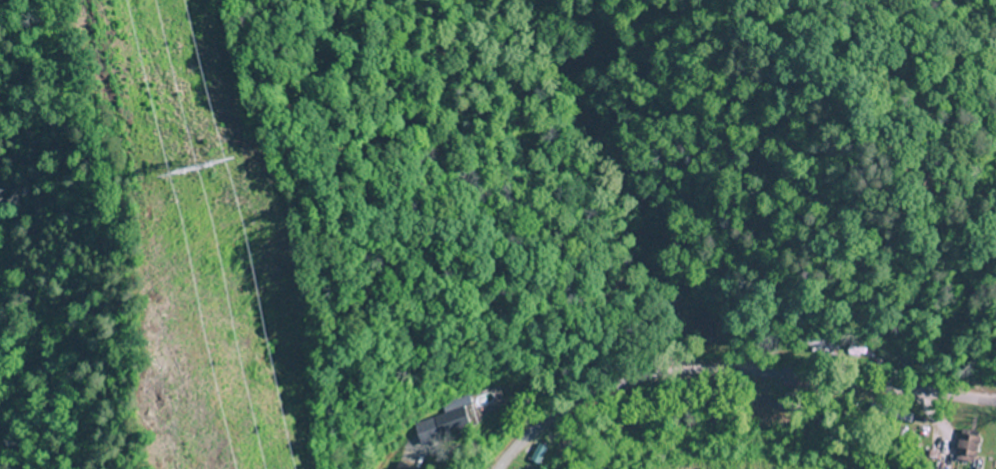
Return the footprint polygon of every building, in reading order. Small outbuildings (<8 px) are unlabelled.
[(484,410),(500,403),(494,389),(478,396),(484,410)] [(425,441),(473,424),(463,396),(438,405),(442,414),(419,422),(425,441)] [(976,436),(955,436),(955,461),(976,461),(976,436)]
